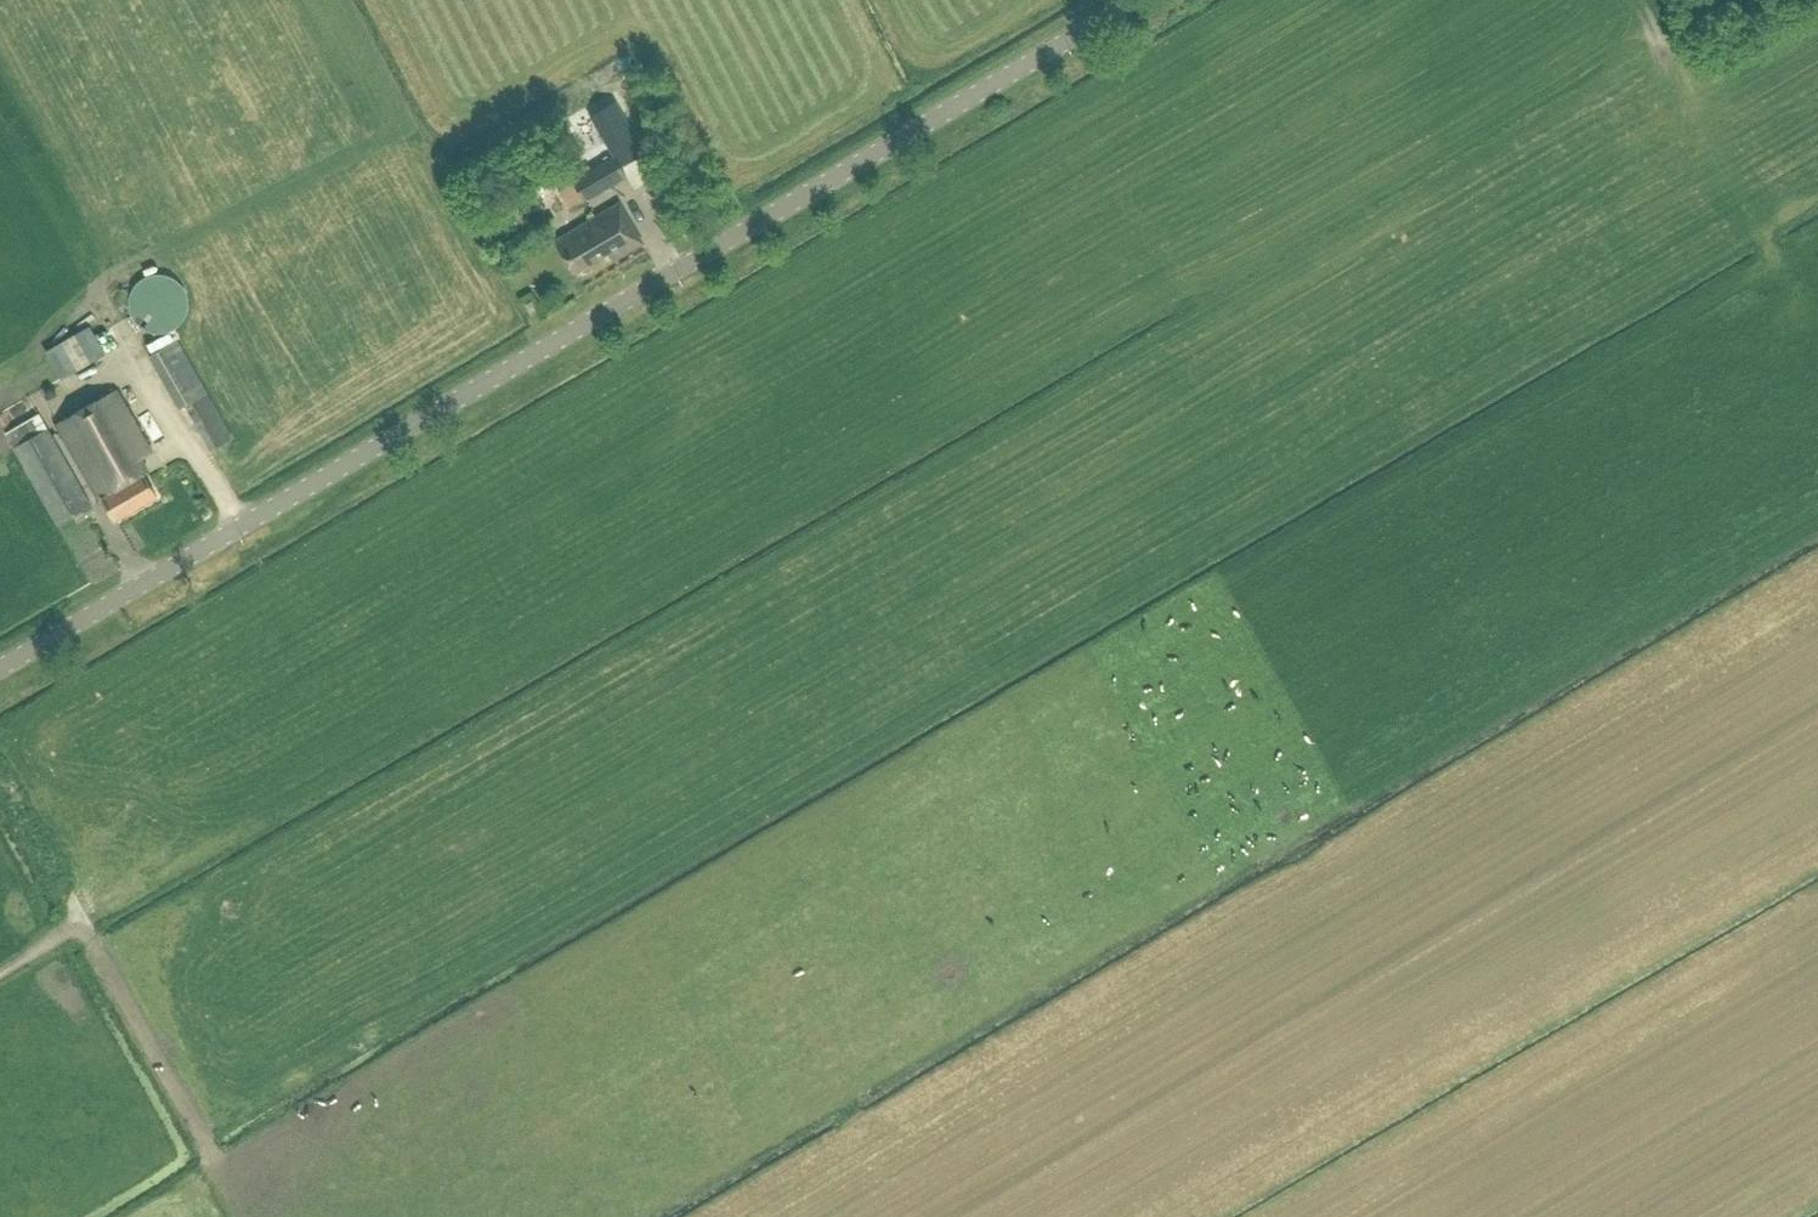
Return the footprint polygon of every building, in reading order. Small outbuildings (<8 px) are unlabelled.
[(591,116),(614,156),(615,155),(621,166),(646,151),(617,101),(591,116)] [(585,201),(627,176),(615,155),(573,180),(585,201)] [(613,259),(643,242),(620,203),(556,240),(574,271),(608,251),(613,259)] [(166,275),(161,274),(156,274),(151,274),(147,276),(142,278),(138,282),(135,285),(132,290),(131,294),(129,299),(129,304),(130,309),(131,314),(134,318),(136,322),(140,326),(144,329),(149,331),(154,332),(159,332),(164,331),(168,330),(173,327),(177,324),(180,320),(183,316),(185,311),(186,307),(186,301),(185,296),(184,292),(182,287),(179,283),(175,280),(171,277),(166,275)] [(116,520),(157,496),(144,474),(145,474),(137,459),(150,452),(115,391),(58,423),(101,499),(103,497),(116,520)] [(208,392),(186,405),(212,449),(234,437),(208,392)] [(58,524),(92,505),(48,428),(14,447),(58,524)]
